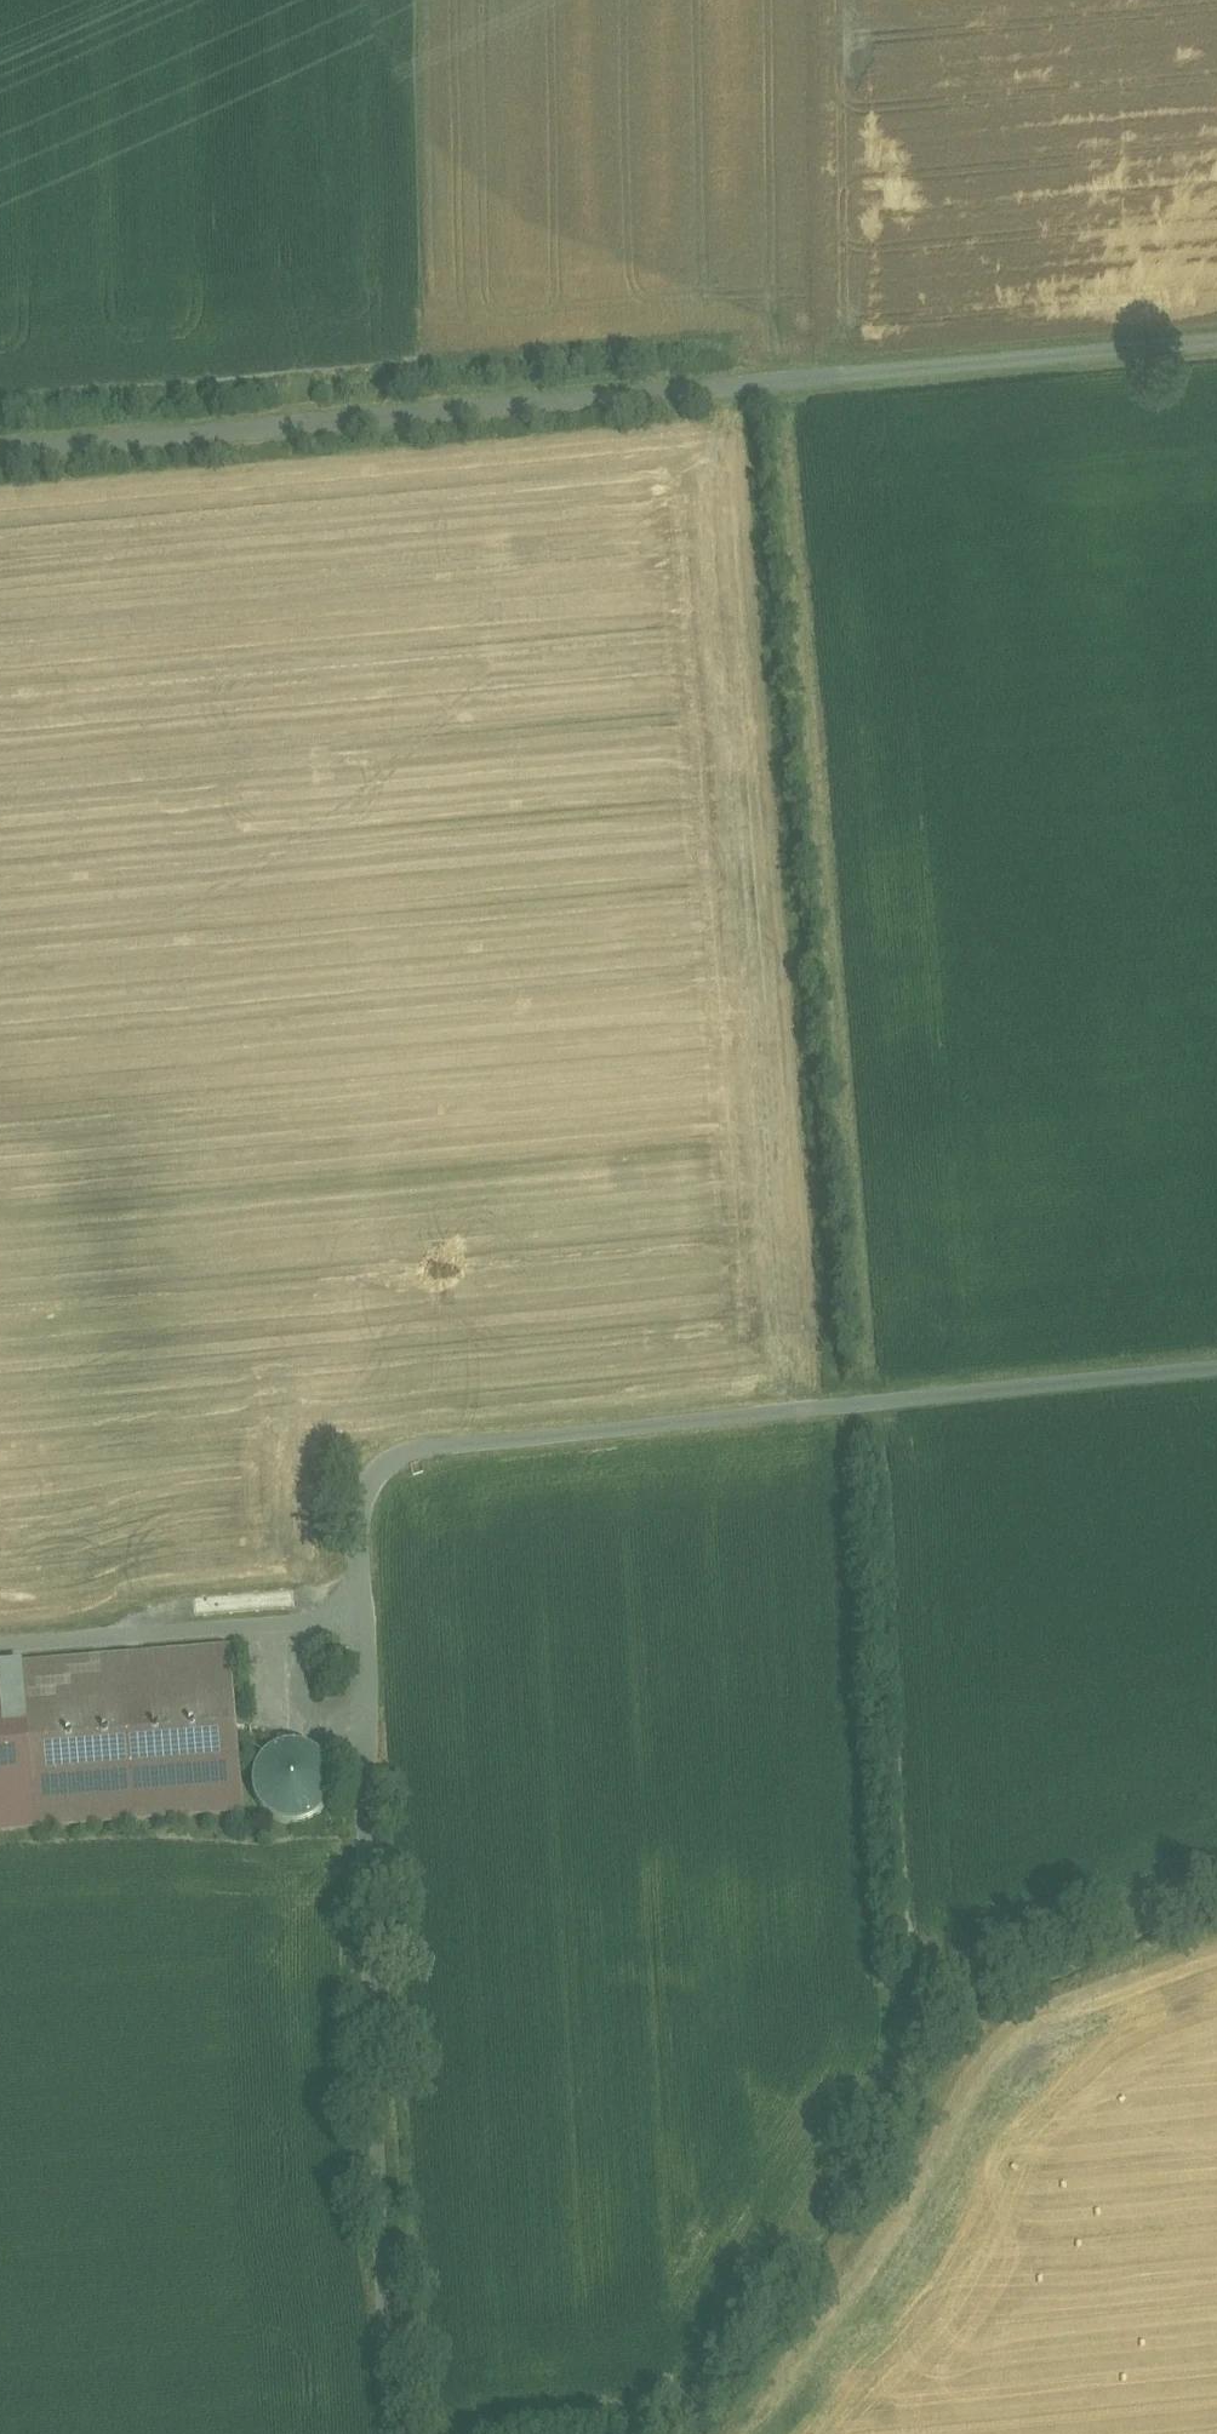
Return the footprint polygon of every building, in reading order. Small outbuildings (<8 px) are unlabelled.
[(0,1672),(0,1836),(244,1813),(228,1650),(0,1672)] [(297,1746),(292,1746),(287,1747),(282,1748),(277,1750),(272,1752),(268,1755),(264,1759),(261,1763),(258,1767),(256,1772),(255,1777),(254,1783),(254,1788),(255,1793),(256,1798),(258,1803),(261,1807),(264,1812),(268,1815),(272,1818),(276,1821),(281,1823),(286,1824),(292,1825),(297,1824),(302,1824),(307,1822),(312,1820),(316,1817),(320,1814),(324,1810),(327,1806),(329,1801),(331,1796),(332,1791),(333,1786),(332,1780),(331,1775),(329,1770),(327,1766),(324,1761),(321,1757),(317,1754),(312,1751),(307,1749),(302,1747),(297,1746)]
